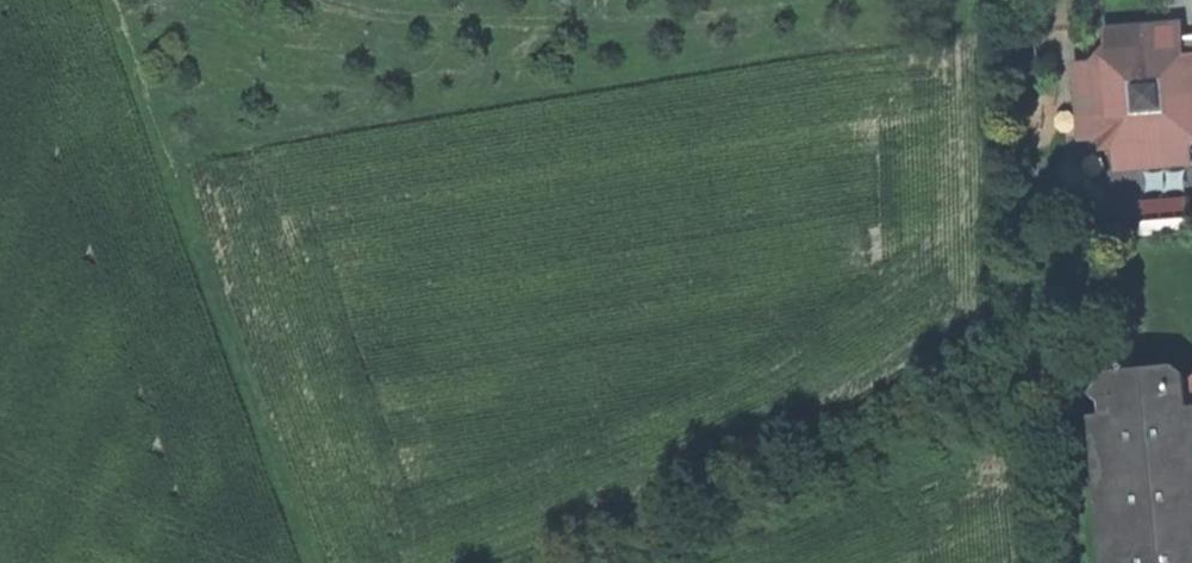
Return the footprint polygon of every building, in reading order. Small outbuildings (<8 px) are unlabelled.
[(1077,54),(1082,130),(1105,129),(1106,142),(1117,141),(1118,162),(1191,158),(1191,27),(1183,28),(1182,14),(1108,18),(1109,36),(1095,53),(1077,54)] [(1142,197),(1143,215),(1145,231),(1191,227),(1191,192),(1142,197)] [(1101,392),(1109,398),(1110,417),(1101,417),(1115,562),(1191,562),(1191,385),(1172,367),(1117,372),(1101,392)]
